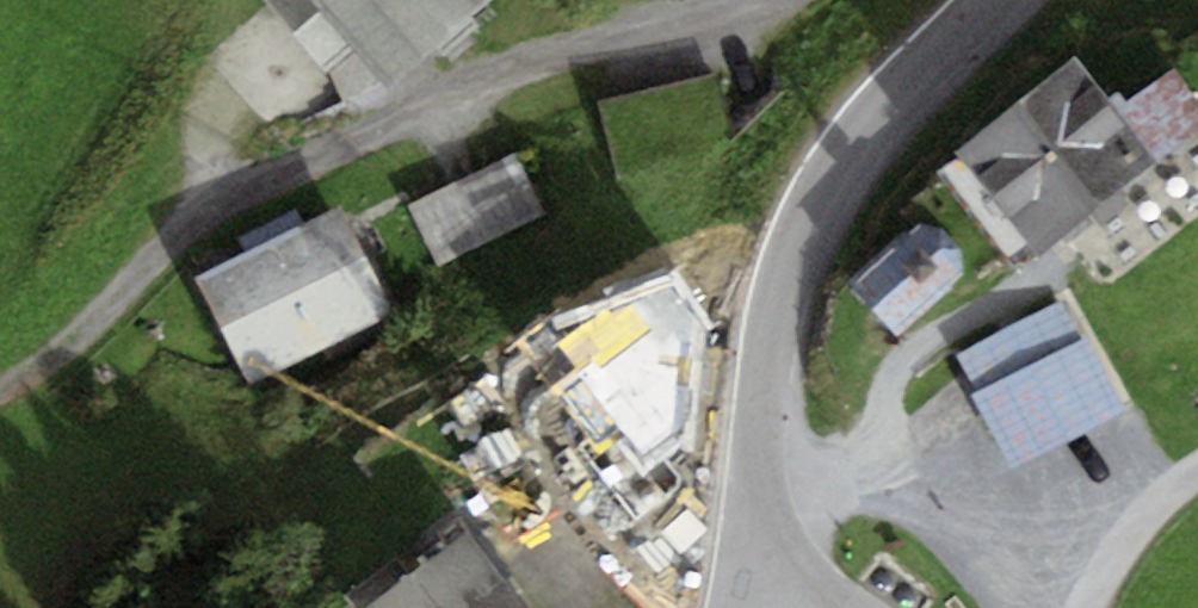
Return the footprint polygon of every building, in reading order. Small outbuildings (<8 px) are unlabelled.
[(401,100),(514,0),(312,0),(401,100)] [(678,9),(690,0),(670,0),(678,9)] [(948,162),(1038,273),(1197,145),(1197,119),(1169,83),(1127,117),(1079,58),(948,162)] [(518,157),(415,208),(446,271),(549,220),(518,157)] [(338,199),(191,267),(250,391),(396,323),(338,199)] [(924,243),(855,298),(901,349),(964,299),(965,265),(948,247),(924,243)] [(1078,308),(965,363),(1018,471),(1131,416),(1078,308)] [(675,519),(684,375),(557,475),(627,574),(675,519)] [(379,607),(528,607),(480,539),(379,607)]
